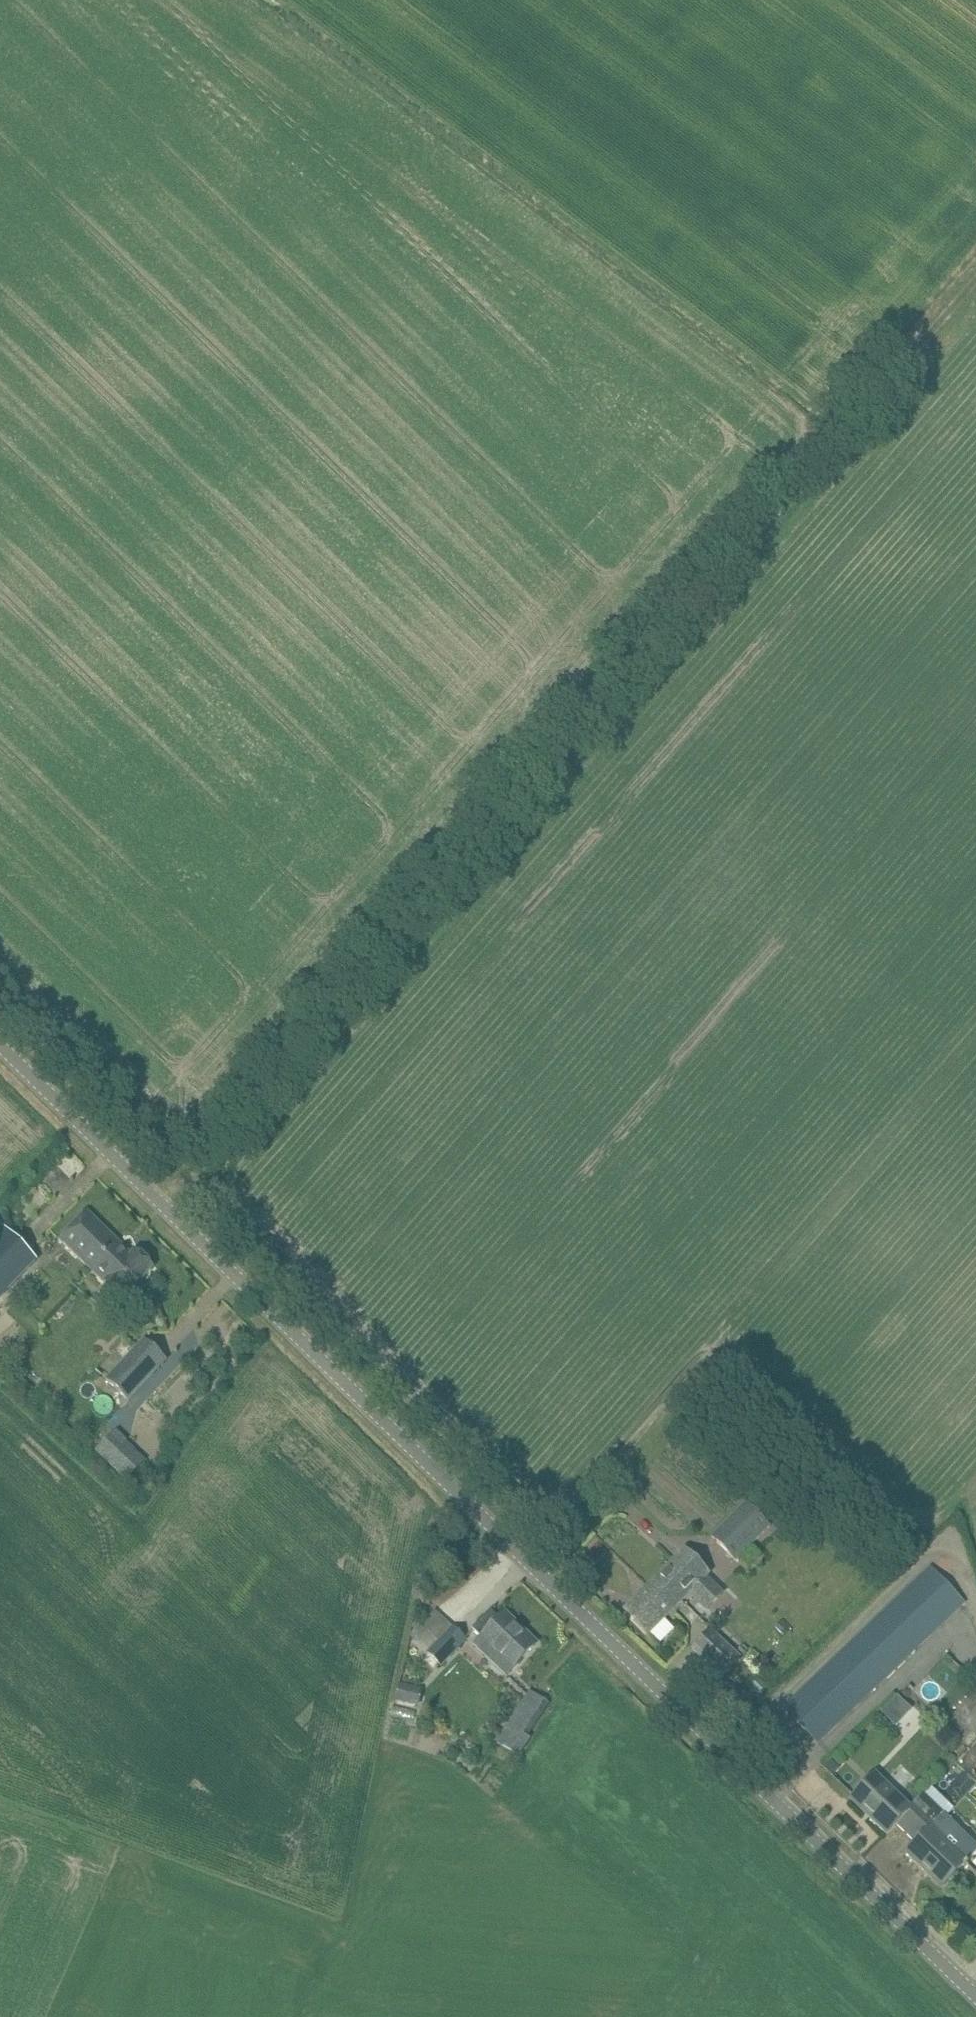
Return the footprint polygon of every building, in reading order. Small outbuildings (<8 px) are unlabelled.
[(86,1212),(60,1239),(92,1271),(119,1243),(86,1212)] [(4,1229),(0,1234),(0,1298),(37,1260),(4,1229)] [(119,1243),(92,1271),(105,1282),(104,1283),(122,1301),(153,1268),(136,1251),(131,1255),(119,1243)] [(167,1361),(143,1338),(105,1379),(129,1401),(167,1361)] [(81,1440),(128,1485),(161,1450),(114,1405),(81,1440)] [(770,1526),(746,1502),(711,1537),(735,1561),(770,1526)] [(670,1588),(681,1599),(689,1591),(707,1609),(722,1594),(704,1577),(707,1574),(685,1551),(650,1586),(661,1597),(670,1588)] [(930,1567),(798,1693),(784,1707),(818,1743),(964,1603),(930,1567)] [(647,1633),(681,1599),(670,1588),(661,1597),(650,1586),(625,1611),(647,1633)] [(499,1619),(490,1610),(472,1629),(498,1654),(490,1662),(505,1676),(534,1646),(516,1629),(519,1626),(505,1613),(499,1619)] [(452,1627),(427,1653),(440,1665),(466,1639),(452,1627)] [(709,1631),(706,1634),(692,1649),(722,1676),(738,1659),(709,1631)] [(392,1700),(416,1704),(419,1687),(395,1683),(392,1700)] [(531,1691),(496,1743),(518,1757),(530,1740),(525,1737),(548,1703),(531,1691)] [(893,1725),(909,1708),(894,1694),(878,1711),(893,1725)] [(875,1771),(852,1795),(872,1815),(870,1817),(886,1833),(895,1823),(912,1806),(875,1771)] [(945,1885),(975,1852),(975,1845),(924,1794),(912,1806),(895,1823),(916,1843),(906,1852),(922,1867),(924,1865),(945,1885)]
